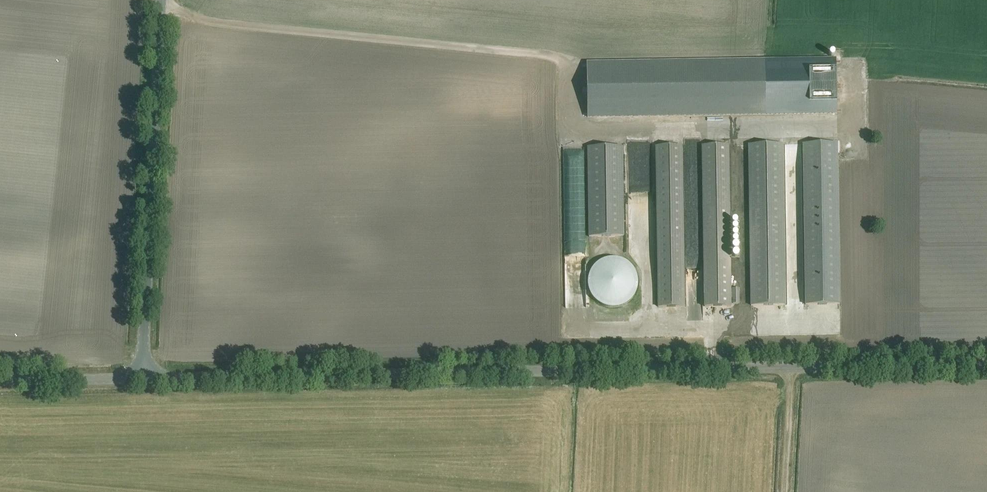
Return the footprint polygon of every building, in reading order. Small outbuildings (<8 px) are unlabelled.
[(584,121),(837,117),(836,62),(584,66),(584,121)] [(803,305),(839,304),(838,144),(802,144),(803,305)] [(728,145),(701,145),(703,306),(731,306),(728,145)] [(785,304),(783,145),(748,145),(750,305),(785,304)] [(685,307),(682,146),(654,147),(657,307),(685,307)] [(622,147),(588,148),(589,237),(623,236),(622,147)] [(638,284),(636,272),(628,263),(618,258),(606,259),(595,265),(589,275),(588,287),(593,298),(602,305),(614,307),(625,304),(634,296),(638,284)]
